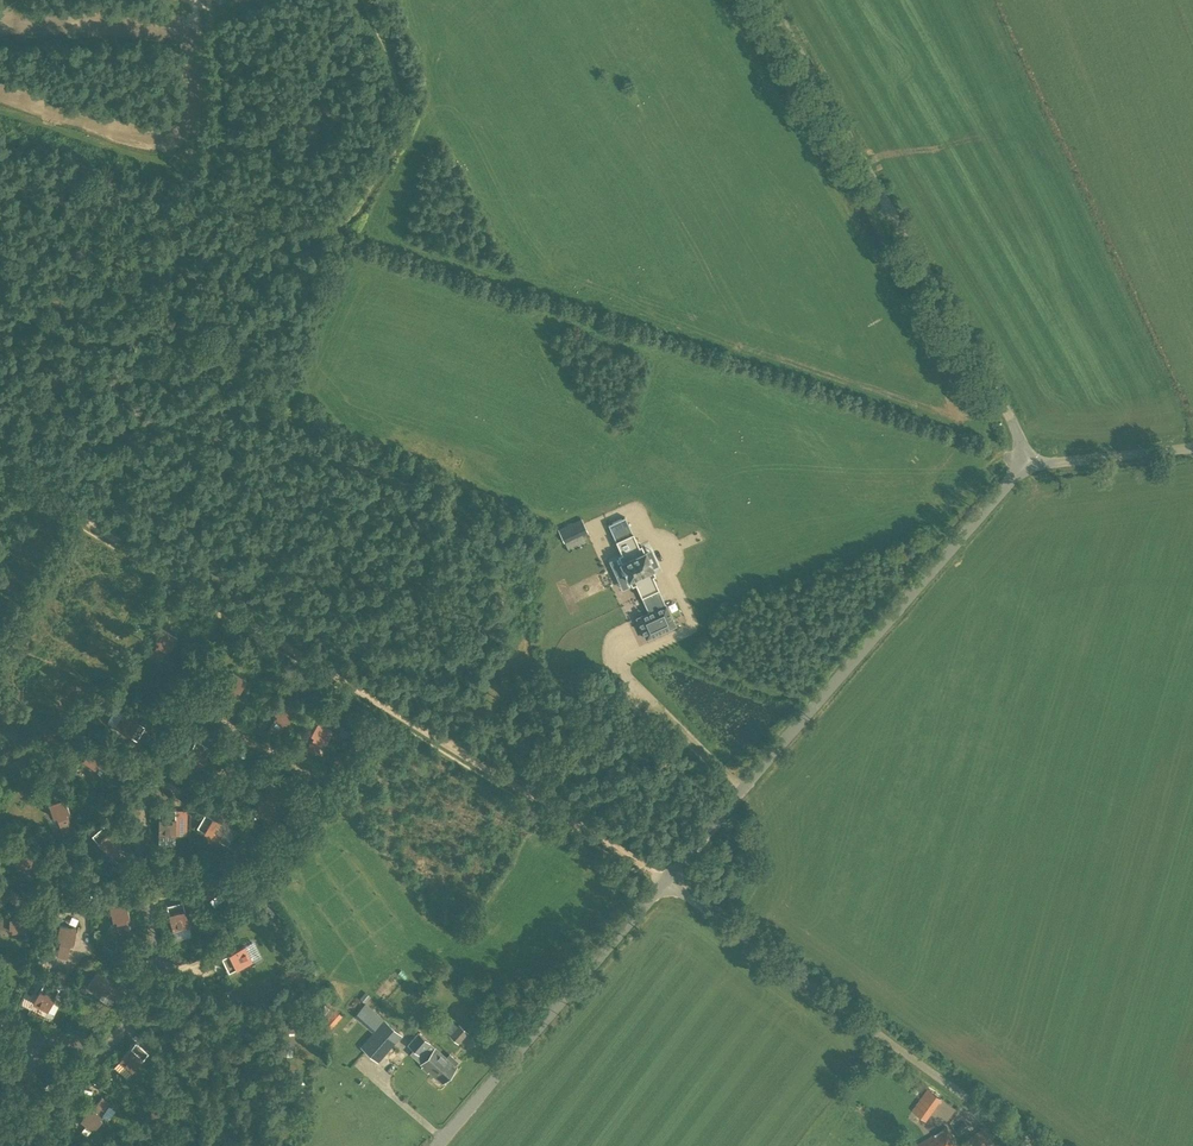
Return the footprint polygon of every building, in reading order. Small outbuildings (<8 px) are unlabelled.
[(625,517),(608,525),(609,526),(615,541),(621,554),(617,556),(618,557),(620,562),(630,584),(630,585),(631,586),(635,584),(641,597),(648,612),(636,618),(646,639),(675,625),(665,605),(658,589),(652,576),(655,575),(652,569),(653,568),(652,567),(645,552),(645,551),(644,551),(641,545),(638,546),(633,533),(632,533),(625,517)] [(581,518),(558,529),(564,542),(587,531),(581,518)] [(169,651),(178,636),(163,628),(156,639),(159,641),(150,656),(159,661),(166,650),(169,651)] [(238,694),(247,679),(233,670),(225,682),(228,684),(219,698),(228,704),(235,693),(238,694)] [(288,724),(296,709),(282,700),(275,712),(277,713),(269,728),(278,733),(285,722),(288,724)] [(137,739),(146,725),(124,711),(116,726),(137,739)] [(326,742),(333,730),(318,721),(309,737),(312,738),(305,750),(315,755),(323,740),(326,742)] [(199,768),(211,746),(196,738),(184,760),(199,768)] [(111,773),(117,764),(106,757),(107,754),(92,745),(83,760),(95,767),(97,764),(111,773)] [(273,806),(282,791),(273,786),(266,797),(263,795),(254,811),(269,819),(276,807),(273,806)] [(73,827),(68,815),(71,814),(65,797),(49,803),(54,816),(57,815),(63,831),(73,827)] [(176,834),(176,808),(160,808),(159,833),(176,834)] [(219,839),(228,825),(206,812),(197,826),(219,839)] [(109,853),(121,843),(105,823),(92,834),(109,853)] [(278,843),(286,838),(282,833),(275,838),(278,843)] [(41,872),(46,863),(31,854),(33,851),(21,844),(13,859),(28,868),(29,865),(41,872)] [(173,929),(189,925),(183,900),(167,904),(173,929)] [(131,919),(127,902),(110,906),(113,919),(116,919),(120,935),(131,933),(127,920),(131,919)] [(27,914),(9,913),(9,916),(0,916),(0,926),(12,927),(12,930),(26,931),(27,914)] [(73,945),(77,927),(60,925),(57,938),(60,939),(57,956),(68,958),(70,944),(73,945)] [(229,971),(252,960),(245,945),(222,956),(229,971)] [(69,973),(59,968),(54,977),(64,982),(69,973)] [(121,991),(110,983),(112,981),(97,971),(88,985),(99,993),(101,990),(115,1000),(121,991)] [(48,1010),(60,987),(45,979),(33,1002),(48,1010)] [(364,993),(360,998),(365,1003),(369,998),(364,993)] [(365,1003),(354,1015),(355,1016),(360,1021),(371,1008),(365,1003)] [(330,1029),(342,1016),(335,1010),(323,1023),(330,1029)] [(402,1035),(384,1019),(359,1046),(378,1062),(402,1035)] [(458,1044),(468,1032),(458,1024),(448,1035),(458,1044)] [(418,1032),(407,1044),(424,1059),(420,1063),(420,1064),(421,1066),(420,1067),(427,1073),(428,1071),(442,1083),(444,1081),(445,1083),(450,1077),(448,1076),(457,1066),(455,1064),(458,1061),(449,1053),(446,1056),(435,1046),(434,1046),(418,1032)] [(132,1071),(149,1051),(136,1040),(119,1060),(132,1071)] [(288,1075),(289,1057),(277,1057),(277,1074),(288,1075)] [(100,1116),(111,1102),(102,1096),(94,1106),(91,1105),(80,1118),(94,1129),(102,1118),(100,1116)] [(920,1101),(916,1106),(929,1115),(932,1110),(920,1101)] [(948,1127),(919,1145),(960,1145),(948,1127)] [(961,1145),(987,1145),(993,1142),(982,1127),(959,1143),(961,1145)]
